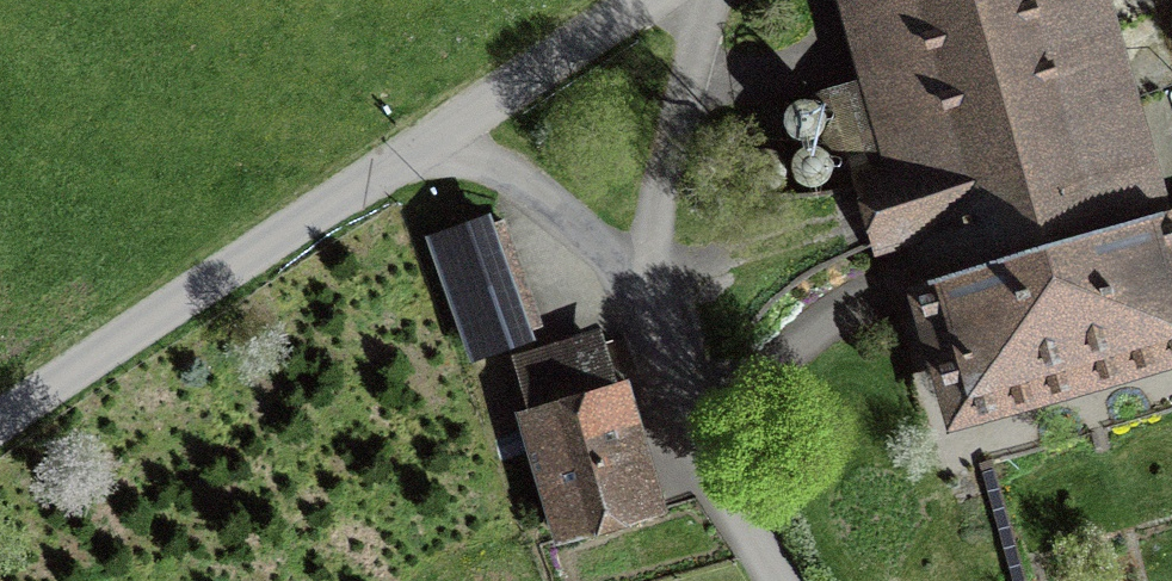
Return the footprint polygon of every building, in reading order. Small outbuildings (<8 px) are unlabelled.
[(963,407),(1165,348),(1065,0),(882,0),(931,166),(857,188),(873,242),(947,221),(961,270),(926,280),(963,407)] [(527,328),(491,227),(436,246),(472,348),(527,328)] [(571,521),(640,501),(593,342),(524,362),(571,521)]
